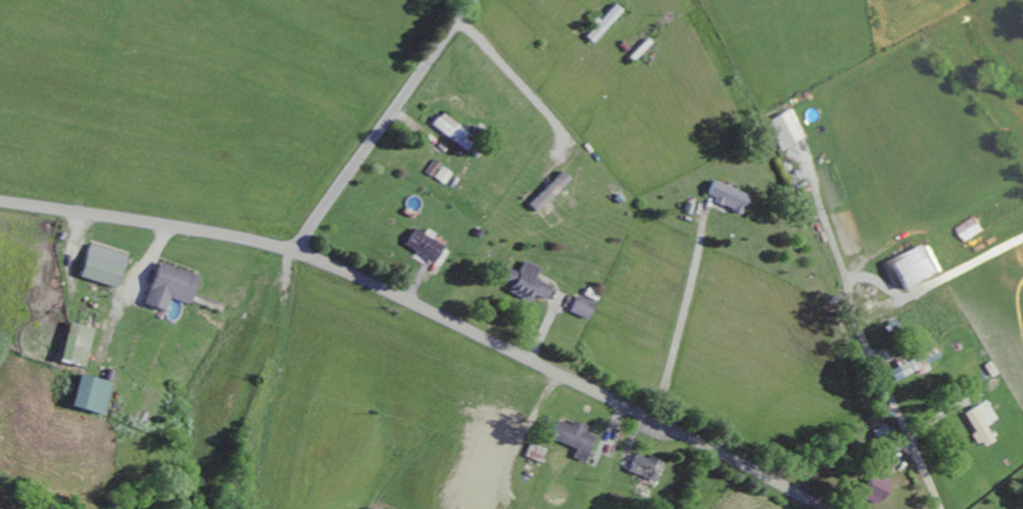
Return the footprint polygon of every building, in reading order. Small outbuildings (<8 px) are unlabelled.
[(783,152),(809,142),(798,112),(772,122),(783,152)] [(478,139),(445,114),(435,127),(468,152),(478,139)] [(429,174),(436,179),(444,165),(437,161),(429,174)] [(447,186),(455,175),(445,167),(437,179),(447,186)] [(532,206),(540,214),(575,180),(567,172),(532,206)] [(746,214),(753,196),(717,182),(710,199),(746,214)] [(990,235),(984,220),(963,229),(969,244),(990,235)] [(408,246),(437,264),(447,248),(418,230),(408,246)] [(130,256),(92,247),(85,280),(123,289),(130,256)] [(948,278),(938,248),(898,262),(908,292),(948,278)] [(512,294),(534,303),(537,296),(549,301),(555,287),(538,280),(543,269),(527,262),(521,276),(510,271),(505,282),(515,287),(512,294)] [(168,312),(173,299),(192,307),(203,277),(165,264),(150,305),(168,312)] [(598,304),(579,297),(573,314),(592,321),(598,304)] [(114,384),(82,376),(74,408),(105,417),(114,384)] [(969,414),(979,435),(976,436),(982,449),(998,442),(991,427),(1001,422),(992,403),(969,414)] [(591,464),(599,437),(590,434),(592,427),(576,423),(575,426),(562,423),(557,442),(581,448),(578,460),(591,464)] [(659,485),(668,463),(653,456),(651,461),(641,457),(634,474),(659,485)] [(894,482),(877,477),(871,495),(888,501),(894,482)]
